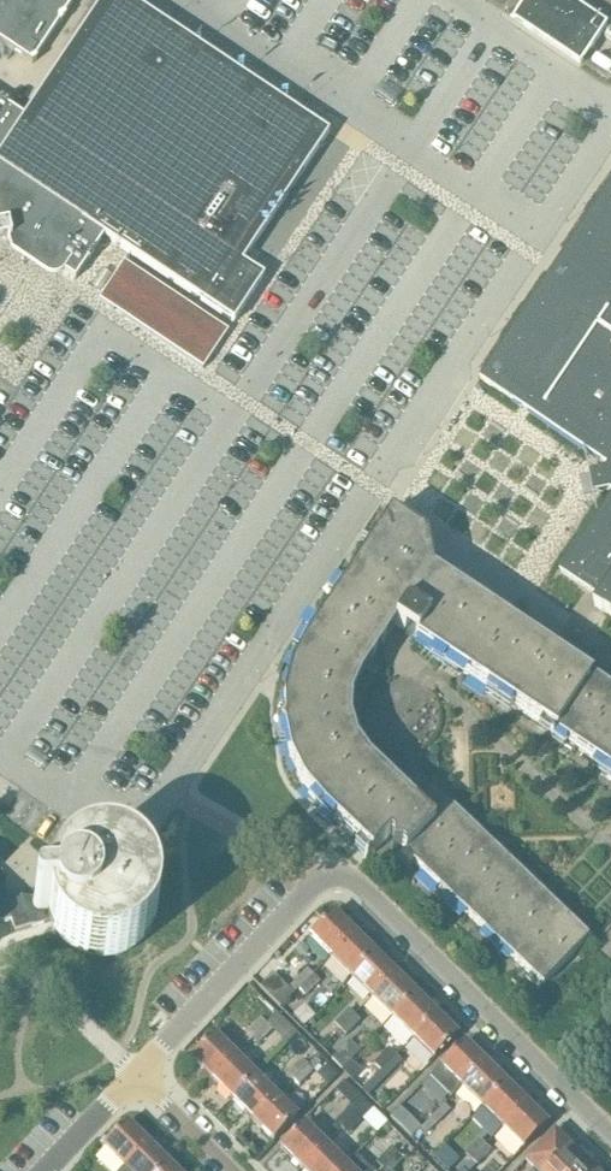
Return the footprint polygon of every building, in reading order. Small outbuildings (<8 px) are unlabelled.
[(8,236),(8,240),(13,239),(42,258),(64,272),(75,280),(87,262),(88,261),(89,262),(91,259),(90,258),(91,256),(92,257),(94,254),(93,253),(94,252),(104,236),(234,323),(264,277),(243,263),(300,177),(322,144),(329,134),(329,133),(318,126),(134,3),(129,0),(102,0),(24,117),(8,106),(9,105),(6,103),(5,104),(3,103),(4,102),(1,100),(0,101),(0,237),(8,236)] [(33,64),(34,62),(35,62),(37,59),(36,58),(59,23),(60,24),(62,21),(62,20),(63,18),(64,19),(66,16),(64,15),(74,0),(0,0),(0,42),(33,64)] [(581,7),(577,4),(580,0),(529,0),(529,1),(522,10),(518,17),(516,20),(582,64),(584,61),(588,55),(592,48),(608,25),(581,7)] [(481,379),(520,405),(531,412),(609,465),(606,468),(595,471),(599,492),(610,489),(610,184),(567,250),(553,271),(551,274),(481,379)] [(116,280),(102,300),(112,306),(125,286),(116,280)] [(609,499),(573,553),(561,572),(600,598),(595,606),(605,612),(610,615),(610,496),(609,499)] [(284,698),(284,729),(291,758),(303,785),(325,810),(356,840),(371,855),(377,849),(389,836),(415,805),(406,797),(369,761),(356,743),(350,722),(352,700),(360,680),(385,642),(394,628),(403,634),(411,623),(421,629),(414,641),(415,642),(416,640),(450,663),(449,664),(610,771),(610,692),(592,679),(504,620),(433,573),(432,569),(428,546),(426,539),(390,515),(305,643),(297,658),(291,671),(284,698)] [(436,758),(419,761),(422,774),(438,772),(436,758)] [(412,861),(457,814),(431,788),(415,805),(389,836),(393,839),(393,847),(401,847),(405,851),(403,853),(412,861)] [(457,814),(412,861),(438,886),(483,838),(457,814)] [(483,838),(438,886),(464,911),(509,863),(483,838)] [(11,922),(15,932),(50,921),(56,919),(57,922),(58,925),(60,927),(54,931),(60,939),(67,947),(76,952),(88,957),(89,951),(93,952),(96,952),(100,952),(104,953),(104,959),(116,957),(126,954),(135,948),(143,941),(138,937),(141,934),(143,931),(145,928),(146,925),(148,921),(154,924),(157,913),(158,903),(156,892),(151,881),(146,883),(144,880),(142,877),(140,874),(138,871),(142,867),(134,859),(124,854),(112,850),(104,849),(103,855),(100,855),(96,856),(92,856),(89,857),(85,859),(83,853),(74,858),(65,864),(58,871),(51,882),(58,885),(56,888),(55,891),(55,895),(54,898),(53,898),(50,898),(47,898),(39,898),(38,898),(37,899),(36,899),(35,900),(34,901),(34,903),(33,904),(16,904),(6,905),(0,905),(0,922),(11,922)] [(509,863),(464,911),(490,935),(535,888),(509,863)] [(535,888),(490,935),(516,960),(561,913),(535,888)] [(333,913),(309,937),(331,959),(354,934),(333,913)] [(561,913),(516,960),(543,986),(588,938),(561,913)] [(351,979),(375,955),(354,934),(331,959),(351,979)] [(371,1000),(395,975),(375,955),(351,979),(371,1000)] [(259,987),(280,1008),(298,989),(299,991),(314,976),(307,969),(288,988),(273,974),(259,987)] [(391,1020),(416,995),(395,975),(371,1000),(391,1020)] [(314,976),(299,991),(306,997),(320,982),(314,976)] [(412,1041),(436,1016),(416,995),(391,1020),(412,1041)] [(340,1031),(355,1016),(349,1010),(334,1024),(336,1027),(327,1036),(330,1040),(340,1031)] [(355,1016),(340,1031),(346,1037),(361,1022),(355,1016)] [(433,1061),(457,1037),(436,1016),(412,1041),(433,1061)] [(251,1040),(266,1024),(260,1018),(245,1033),(251,1040)] [(266,1024),(251,1040),(257,1046),(273,1031),(266,1024)] [(214,1035),(190,1059),(212,1080),(235,1056),(214,1035)] [(464,1043),(439,1068),(429,1078),(451,1098),(460,1088),(461,1089),(485,1064),(464,1043)] [(381,1072),(396,1056),(389,1049),(373,1064),(381,1072)] [(232,1101),(256,1076),(235,1056),(212,1080),(232,1101)] [(368,1096),(376,1087),(402,1062),(396,1056),(381,1072),(370,1082),(362,1090),(368,1096)] [(293,1081),(308,1065),(302,1059),(286,1074),(293,1081)] [(481,1109),(506,1084),(485,1064),(461,1089),(481,1109)] [(298,1086),(313,1071),(308,1065),(293,1081),(298,1086)] [(328,1065),(322,1071),(322,1080),(329,1087),(339,1077),(328,1065)] [(349,1065),(343,1071),(352,1080),(359,1074),(349,1065)] [(253,1121),(277,1097),(256,1076),(232,1101),(253,1121)] [(502,1129),(526,1104),(506,1084),(481,1109),(502,1129)] [(274,1142),(298,1117),(277,1097),(253,1121),(274,1142)] [(342,1129),(367,1104),(360,1097),(336,1122),(342,1129)] [(348,1135),(373,1110),(367,1104),(342,1129),(348,1135)] [(523,1150),(548,1125),(526,1104),(502,1129),(523,1150)] [(450,1111),(445,1105),(421,1128),(420,1130),(426,1135),(450,1111)] [(401,1108),(391,1118),(412,1138),(420,1130),(421,1128),(401,1108)] [(126,1123),(103,1147),(124,1168),(148,1144),(126,1123)] [(305,1123),(280,1149),(302,1170),(326,1145),(305,1123)] [(524,1162),(533,1170),(547,1170),(570,1148),(554,1132),(524,1162)] [(471,1160),(486,1146),(480,1140),(465,1154),(471,1160)] [(121,1170),(162,1170),(168,1165),(148,1144),(124,1168),(121,1170)] [(356,1156),(356,1155),(346,1165),(326,1145),(302,1170),(303,1170),(341,1170),(356,1156)] [(486,1146),(471,1160),(477,1166),(491,1151),(486,1146)] [(433,1159),(446,1170),(449,1170),(454,1167),(459,1161),(444,1147),(433,1159)] [(383,1169),(383,1170),(398,1155),(392,1148),(377,1163),(383,1169)] [(547,1170),(576,1170),(584,1163),(570,1148),(547,1170)] [(403,1160),(398,1155),(383,1170),(382,1170),(393,1170),(403,1160)] [(341,1170),(371,1170),(356,1156),(341,1170)] [(584,1163),(576,1170),(593,1170),(584,1163)]
